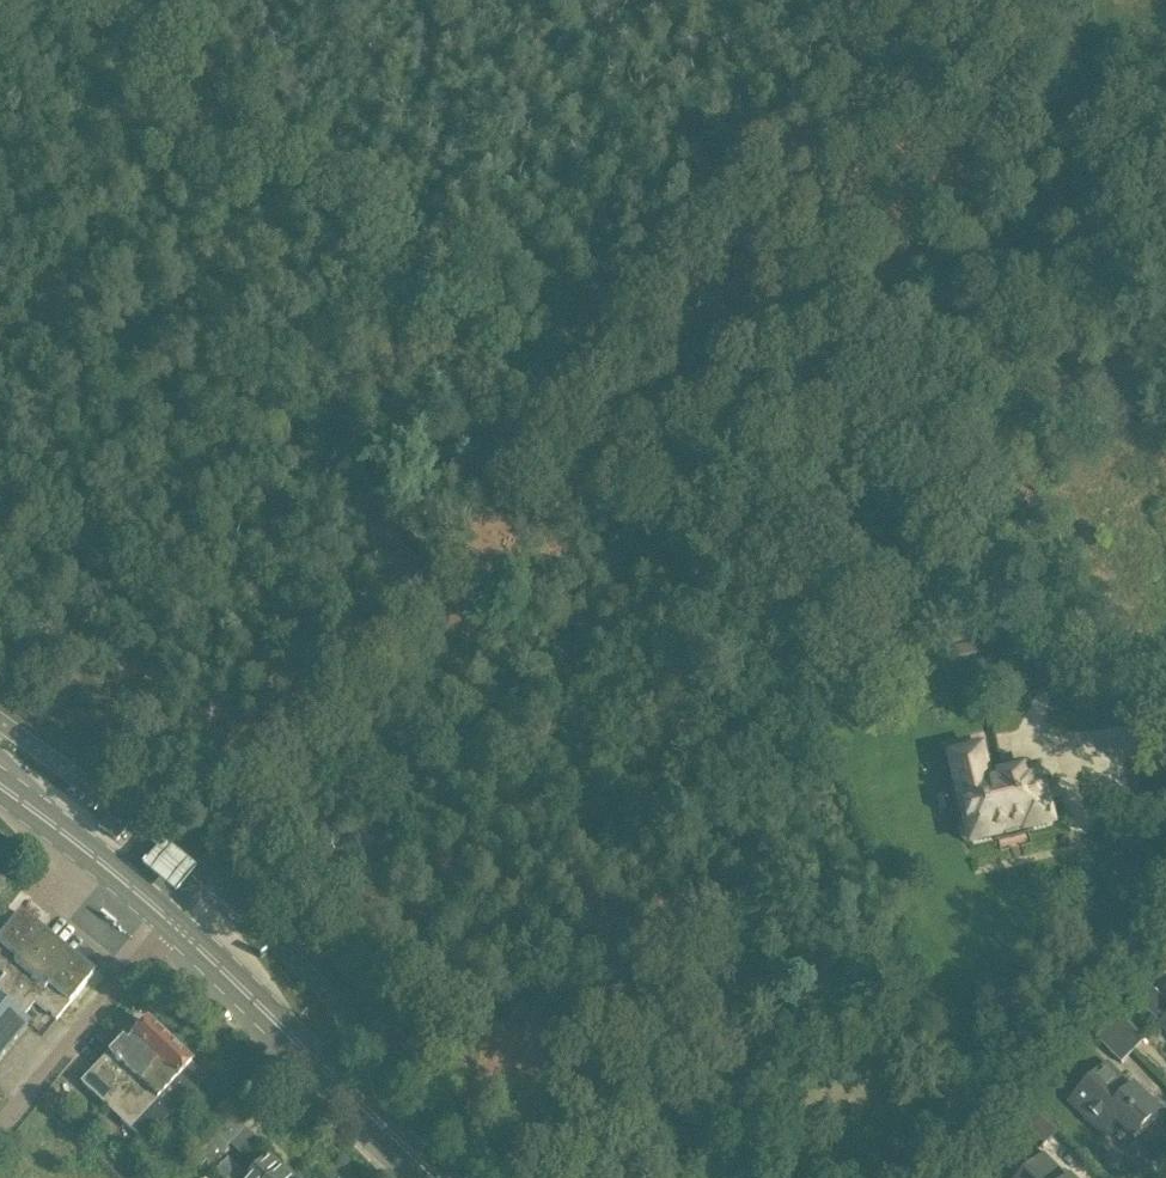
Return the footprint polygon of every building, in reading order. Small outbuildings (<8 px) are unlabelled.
[(980,744),(953,750),(956,760),(954,761),(967,815),(967,817),(966,820),(964,827),(965,835),(970,841),(973,842),(974,846),(976,845),(1001,839),(1000,836),(1025,830),(1026,833),(1054,827),(1042,773),(992,784),(985,753),(982,754),(980,744)] [(157,841),(137,863),(171,892),(190,869),(157,841)] [(42,933),(20,915),(0,940),(0,974),(5,978),(42,933)] [(94,976),(42,933),(5,978),(0,983),(0,1059),(29,1024),(22,1019),(35,1003),(56,1021),(94,976)] [(1136,1000),(1160,1024),(1165,1030),(1165,1001),(1158,993),(1151,987),(1150,986),(1136,1000)] [(1134,1053),(1146,1041),(1121,1015),(1108,1029),(1134,1053)] [(149,1067),(170,1045),(148,1024),(127,1046),(123,1041),(82,1084),(107,1108),(146,1065),(149,1067)] [(1123,1064),(1134,1053),(1108,1029),(1097,1039),(1123,1064)] [(103,1030),(96,1037),(103,1044),(110,1036),(103,1030)] [(146,1065),(107,1108),(145,1143),(205,1079),(192,1067),(176,1050),(170,1045),(149,1067),(146,1065)] [(1132,1089),(1108,1066),(1072,1103),(1105,1136),(1118,1122),(1136,1140),(1161,1114),(1134,1088),(1132,1089)] [(1046,1146),(1058,1133),(1033,1108),(1021,1121),(1046,1146)] [(200,1154),(194,1161),(205,1171),(208,1168),(211,1165),(222,1154),(228,1147),(217,1137),(200,1154)] [(100,1144),(93,1151),(103,1161),(110,1153),(100,1144)] [(208,1168),(215,1174),(219,1177),(247,1177),(229,1160),(222,1154),(211,1165),(208,1168)] [(1045,1156),(1024,1177),(1067,1177),(1045,1156)] [(284,1171),(283,1171),(268,1158),(248,1177),(292,1177),(284,1171)]
